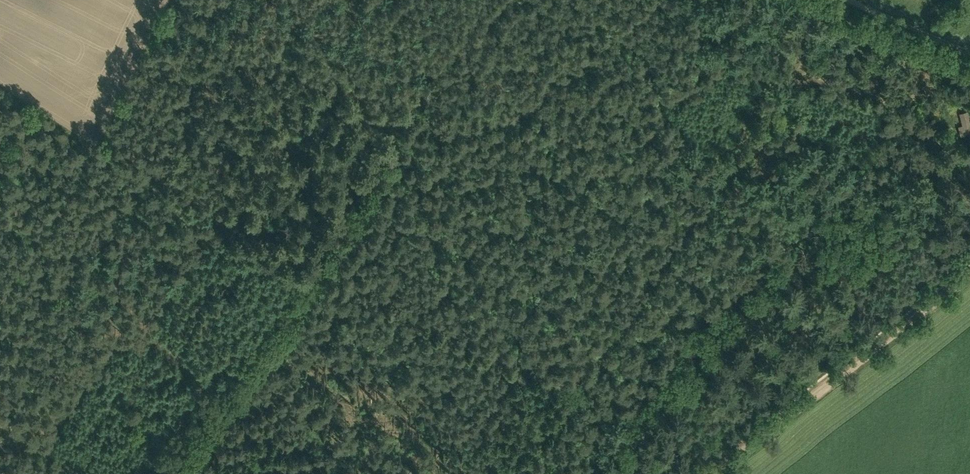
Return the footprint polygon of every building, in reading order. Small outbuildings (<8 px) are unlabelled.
[(960,135),(969,132),(969,123),(967,111),(959,113),(963,126),(958,127),(960,135)]
